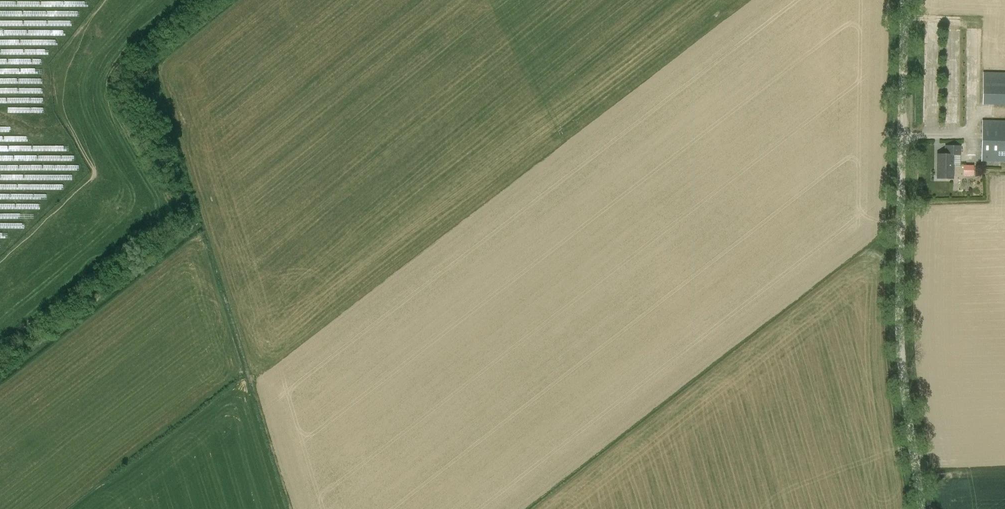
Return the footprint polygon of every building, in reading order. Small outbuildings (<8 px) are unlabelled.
[(983,72),(982,105),(1004,106),(1004,73),(983,72)] [(982,121),(981,162),(1004,162),(1004,121),(982,121)] [(945,146),(945,155),(937,155),(936,179),(953,179),(953,155),(961,155),(961,147),(945,146)] [(963,174),(973,174),(973,164),(963,165),(963,174)]
